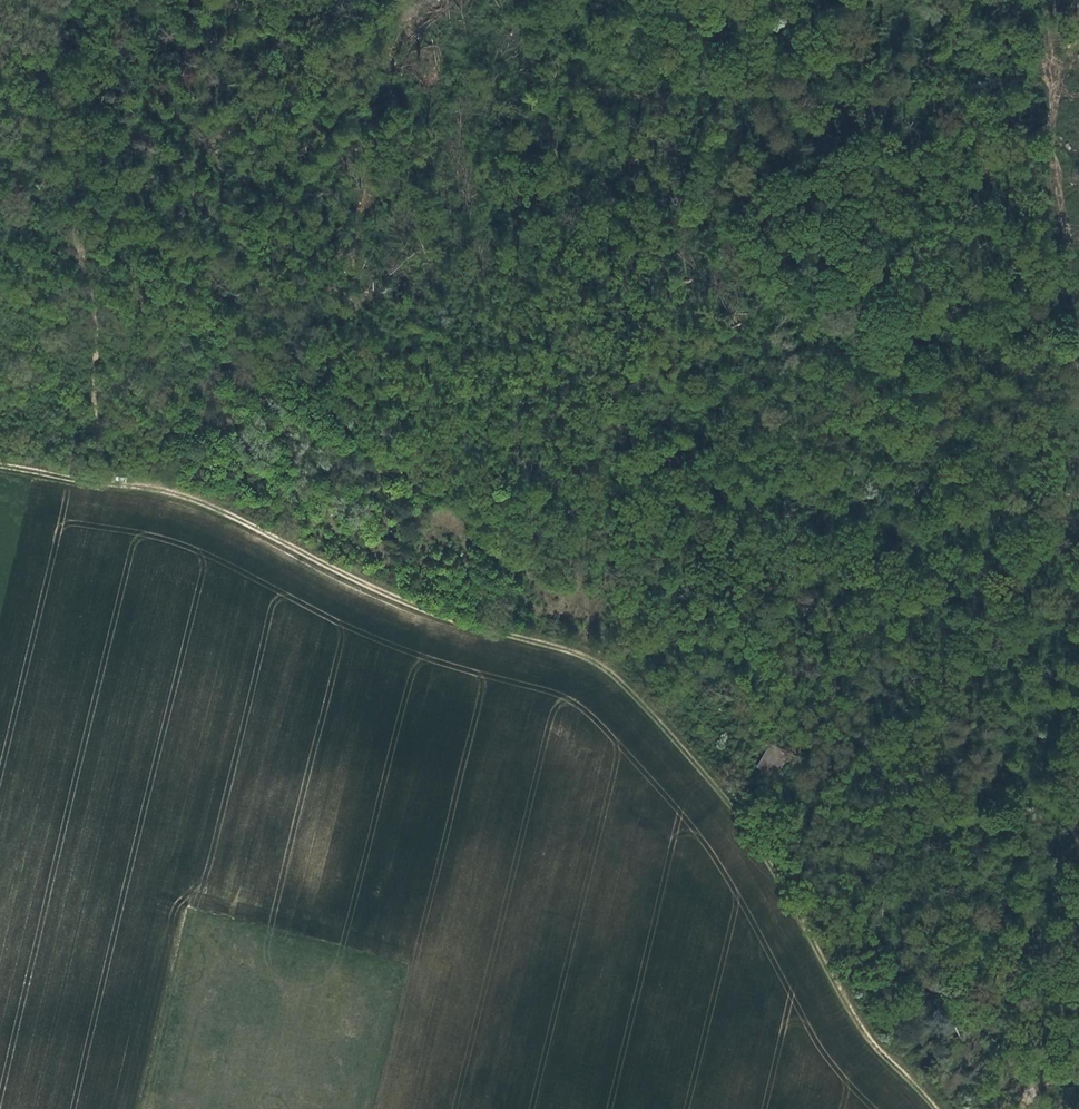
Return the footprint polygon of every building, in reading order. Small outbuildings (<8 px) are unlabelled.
[(778,779),(788,751),(767,744),(757,771),(778,779)] [(936,1036),(940,1047),(957,1042),(953,1031),(936,1036)] [(957,1042),(940,1047),(942,1055),(960,1050),(957,1042)]
